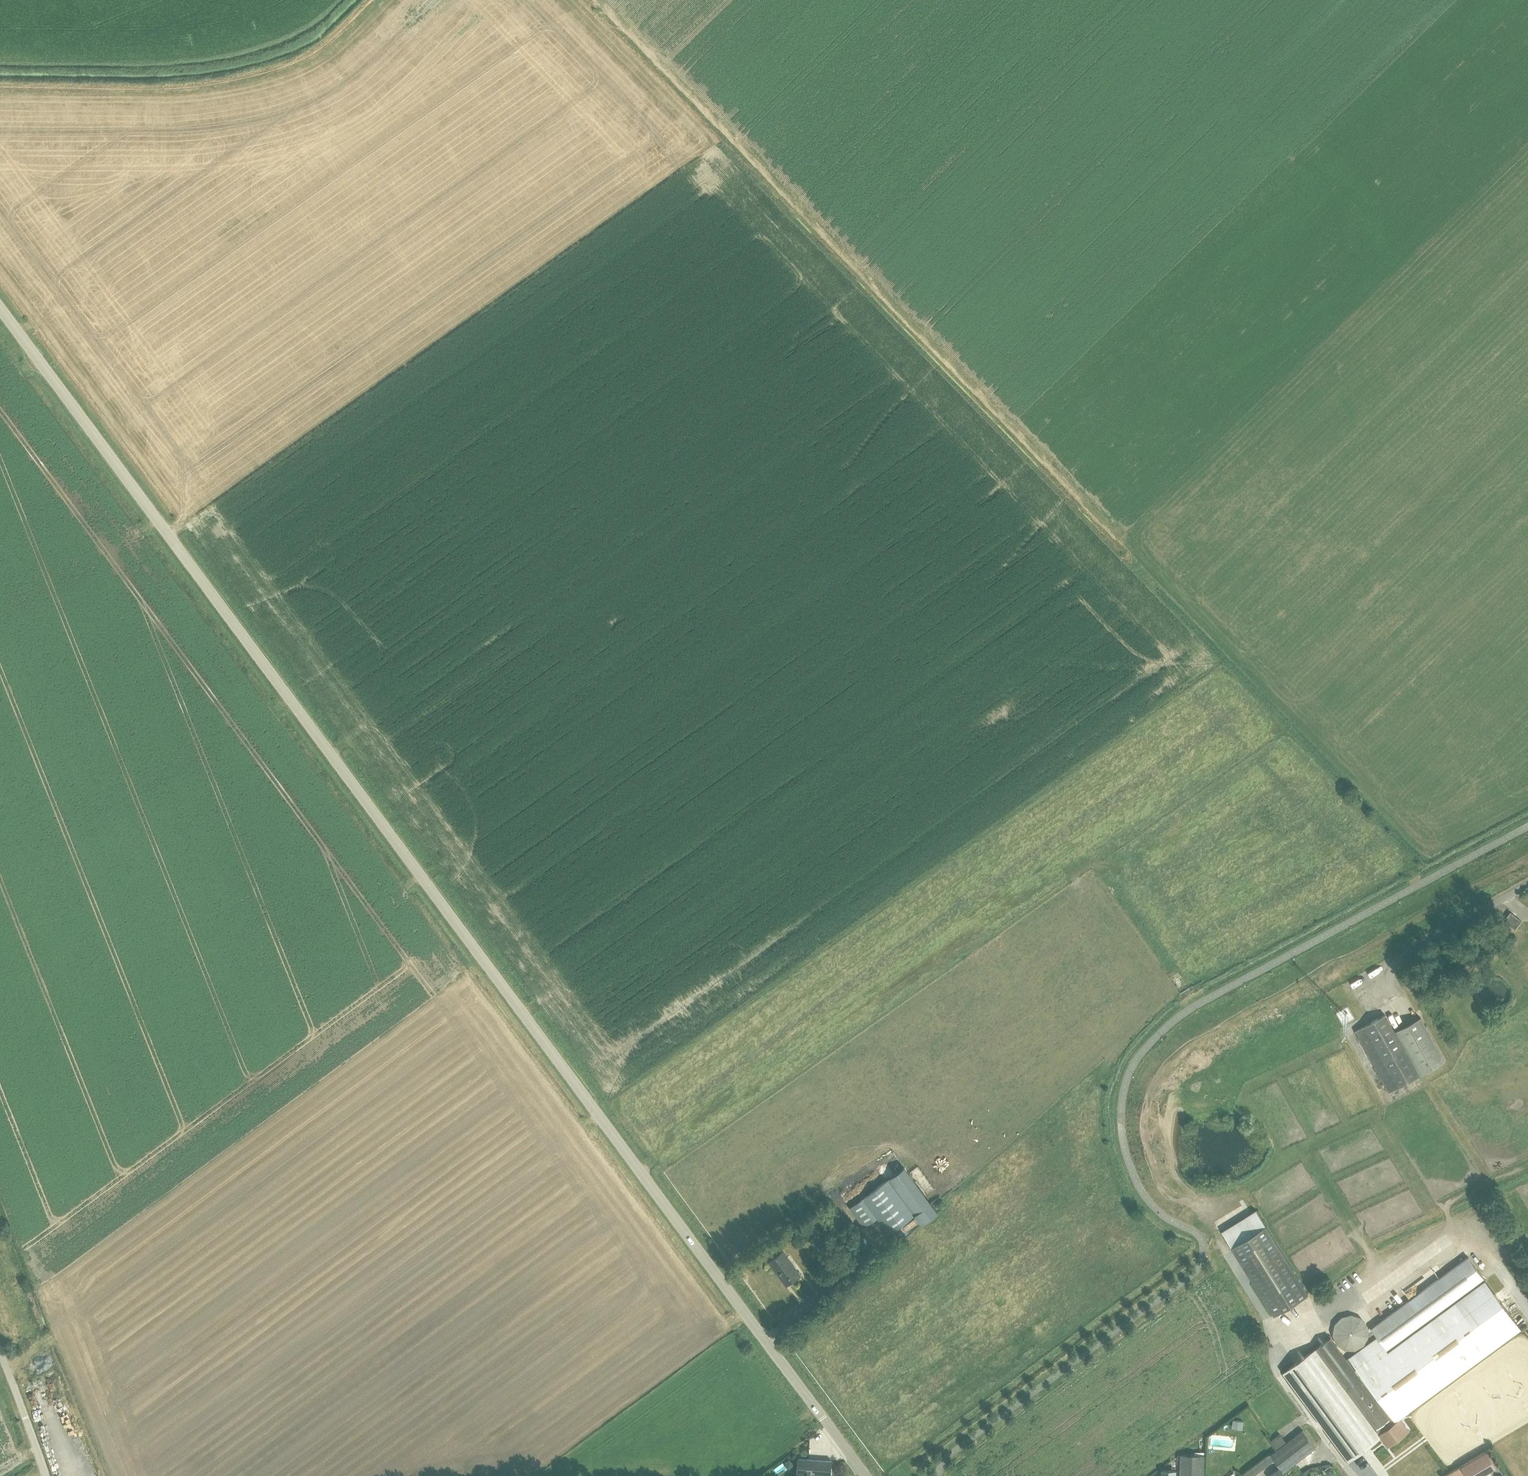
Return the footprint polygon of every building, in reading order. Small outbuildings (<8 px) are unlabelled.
[(1504,920),(1516,929),(1522,921),(1511,912),(1504,920)] [(1391,1092),(1420,1076),(1386,1015),(1357,1031),(1391,1092)] [(1404,1027),(1396,1031),(1407,1051),(1414,1063),(1420,1074),(1421,1075),(1422,1074),(1444,1062),(1445,1061),(1445,1060),(1438,1049),(1432,1037),(1421,1018),(1421,1017),(1420,1018),(1417,1020),(1404,1027)] [(939,1213),(915,1179),(906,1167),(850,1208),(864,1228),(878,1218),(889,1234),(915,1214),(923,1225),(934,1217),(939,1213)] [(1222,1232),(1274,1316),(1308,1294),(1257,1210),(1222,1232)] [(795,1278),(801,1273),(785,1250),(771,1260),(777,1269),(779,1268),(788,1280),(793,1276),(795,1278)] [(1378,1337),(1347,1360),(1331,1337),(1284,1372),(1349,1461),(1384,1435),(1390,1444),(1388,1446),(1388,1447),(1411,1431),(1401,1417),(1493,1350),(1522,1329),(1469,1257),(1371,1329),(1378,1337)] [(1339,1342),(1372,1341),(1371,1330),(1340,1331),(1340,1327),(1338,1327),(1339,1342)] [(1233,1427),(1243,1429),(1244,1421),(1234,1419),(1233,1427)] [(1271,1455),(1284,1472),(1316,1447),(1303,1430),(1271,1455)] [(1271,1439),(1277,1447),(1287,1440),(1280,1432),(1271,1439)] [(1487,1451),(1462,1466),(1467,1475),(1482,1475),(1496,1467),(1487,1451)] [(1270,1454),(1242,1475),(1241,1475),(1253,1475),(1275,1460),(1270,1454)] [(1205,1456),(1181,1455),(1180,1475),(1204,1475),(1205,1456)] [(821,1475),(831,1475),(832,1461),(799,1459),(798,1475),(821,1475)] [(1330,1475),(1331,1475),(1336,1472),(1331,1465),(1325,1470),(1330,1475)]
